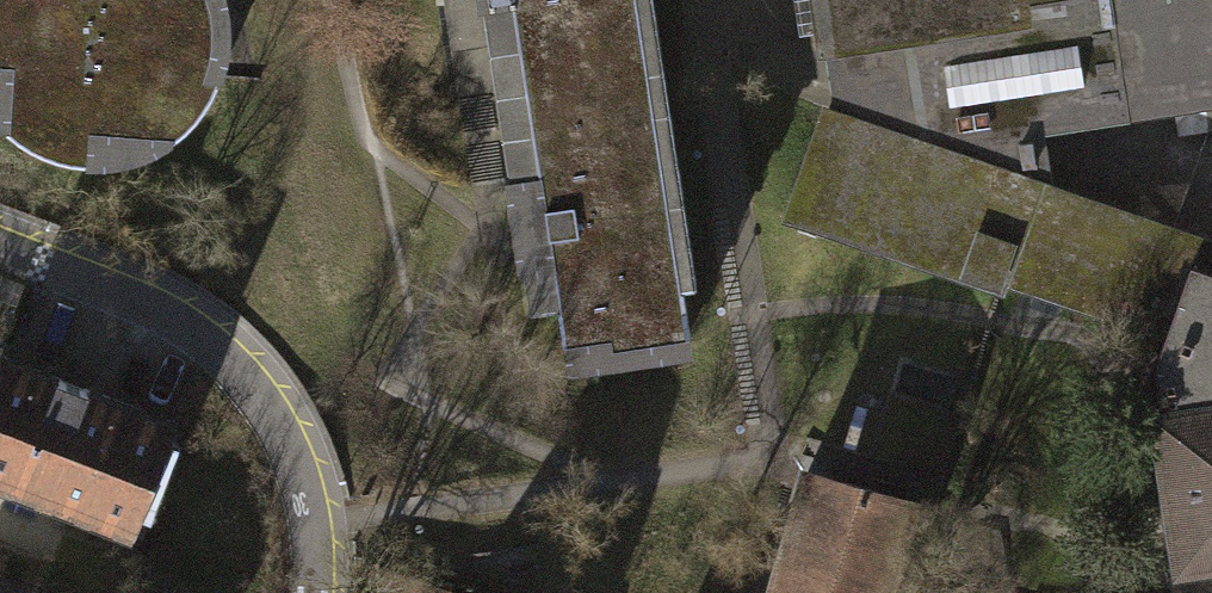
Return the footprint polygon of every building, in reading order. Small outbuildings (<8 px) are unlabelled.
[(79,158),(80,125),(162,133),(176,119),(192,100),(207,75),(192,73),(204,49),(205,24),(204,6),(202,0),(0,0),(0,61),(2,61),(0,84),(0,126),(18,140),(45,151),(79,158)] [(516,67),(635,48),(628,0),(506,0),(516,67)] [(935,148),(1039,184),(1030,125),(1172,103),(1176,131),(1211,125),(1211,0),(810,0),(819,60),(827,112),(815,107),(778,210),(815,223),(838,156),(935,148)] [(535,192),(558,338),(677,320),(635,48),(516,67),(535,192)] [(935,148),(838,156),(815,223),(989,284),(992,273),(1157,329),(1147,345),(1149,379),(1211,370),(1211,244),(1039,184),(935,148)] [(0,357),(0,487),(118,534),(163,420),(0,357)] [(1149,379),(1156,418),(1173,557),(1211,551),(1211,370),(1149,379)] [(818,465),(801,526),(782,592),(896,592),(924,494),(818,465)]
